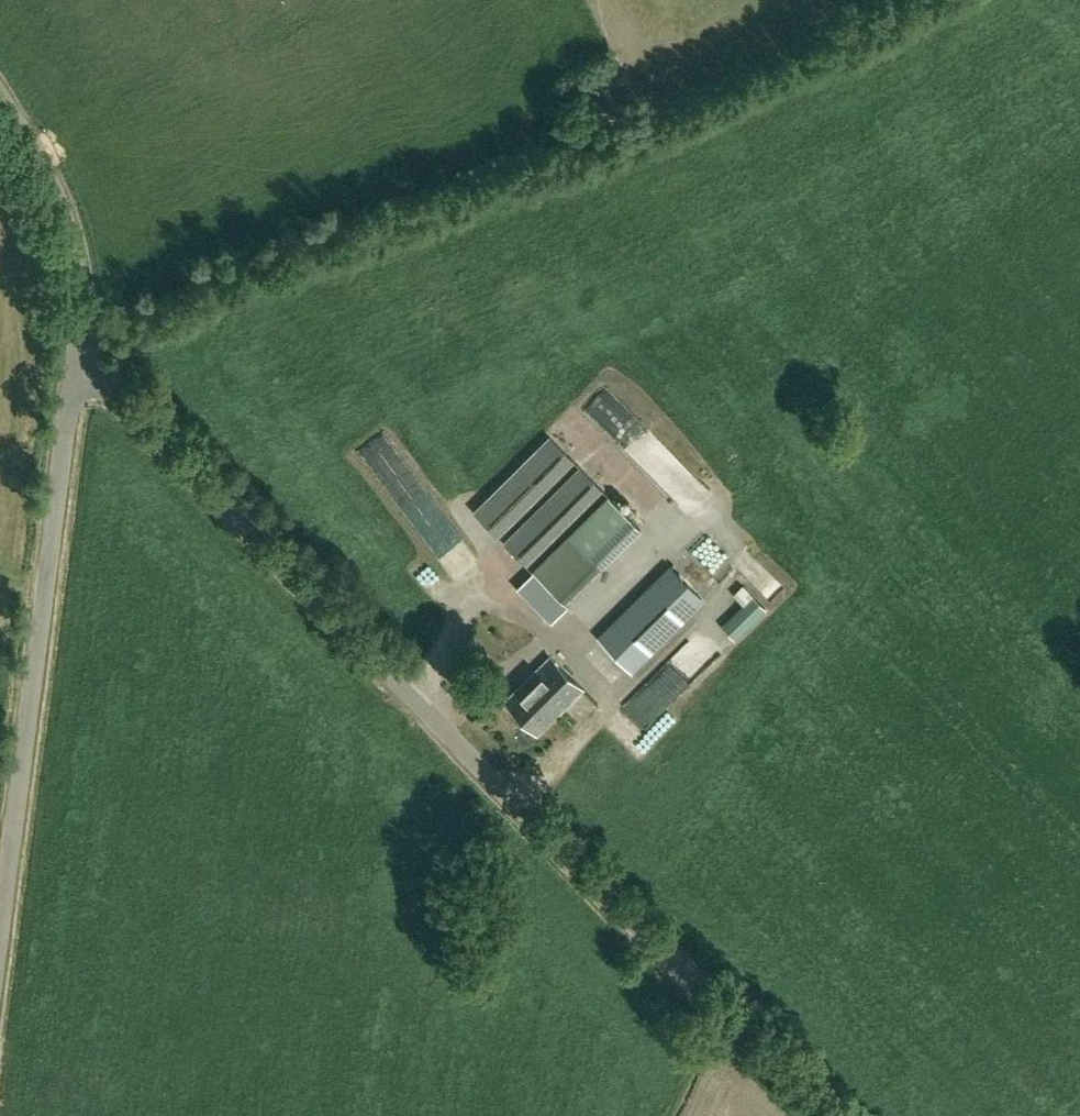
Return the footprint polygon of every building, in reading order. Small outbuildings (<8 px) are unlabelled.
[(610,389),(595,404),(669,478),(684,463),(610,389)] [(450,515),(400,434),(372,451),(421,533),(450,515)] [(549,435),(474,509),(495,530),(570,456),(549,435)] [(579,466),(504,540),(523,559),(599,485),(579,466)] [(609,496),(534,570),(566,602),(640,528),(609,496)] [(631,670),(702,599),(670,567),(599,638),(631,670)] [(559,596),(534,570),(516,588),(541,613),(559,596)] [(743,585),(740,588),(734,595),(743,604),(721,625),(735,639),(766,609),(753,595),(743,585)] [(702,635),(651,689),(677,713),(728,658),(702,635)] [(538,734),(583,689),(550,656),(505,700),(538,734)]
